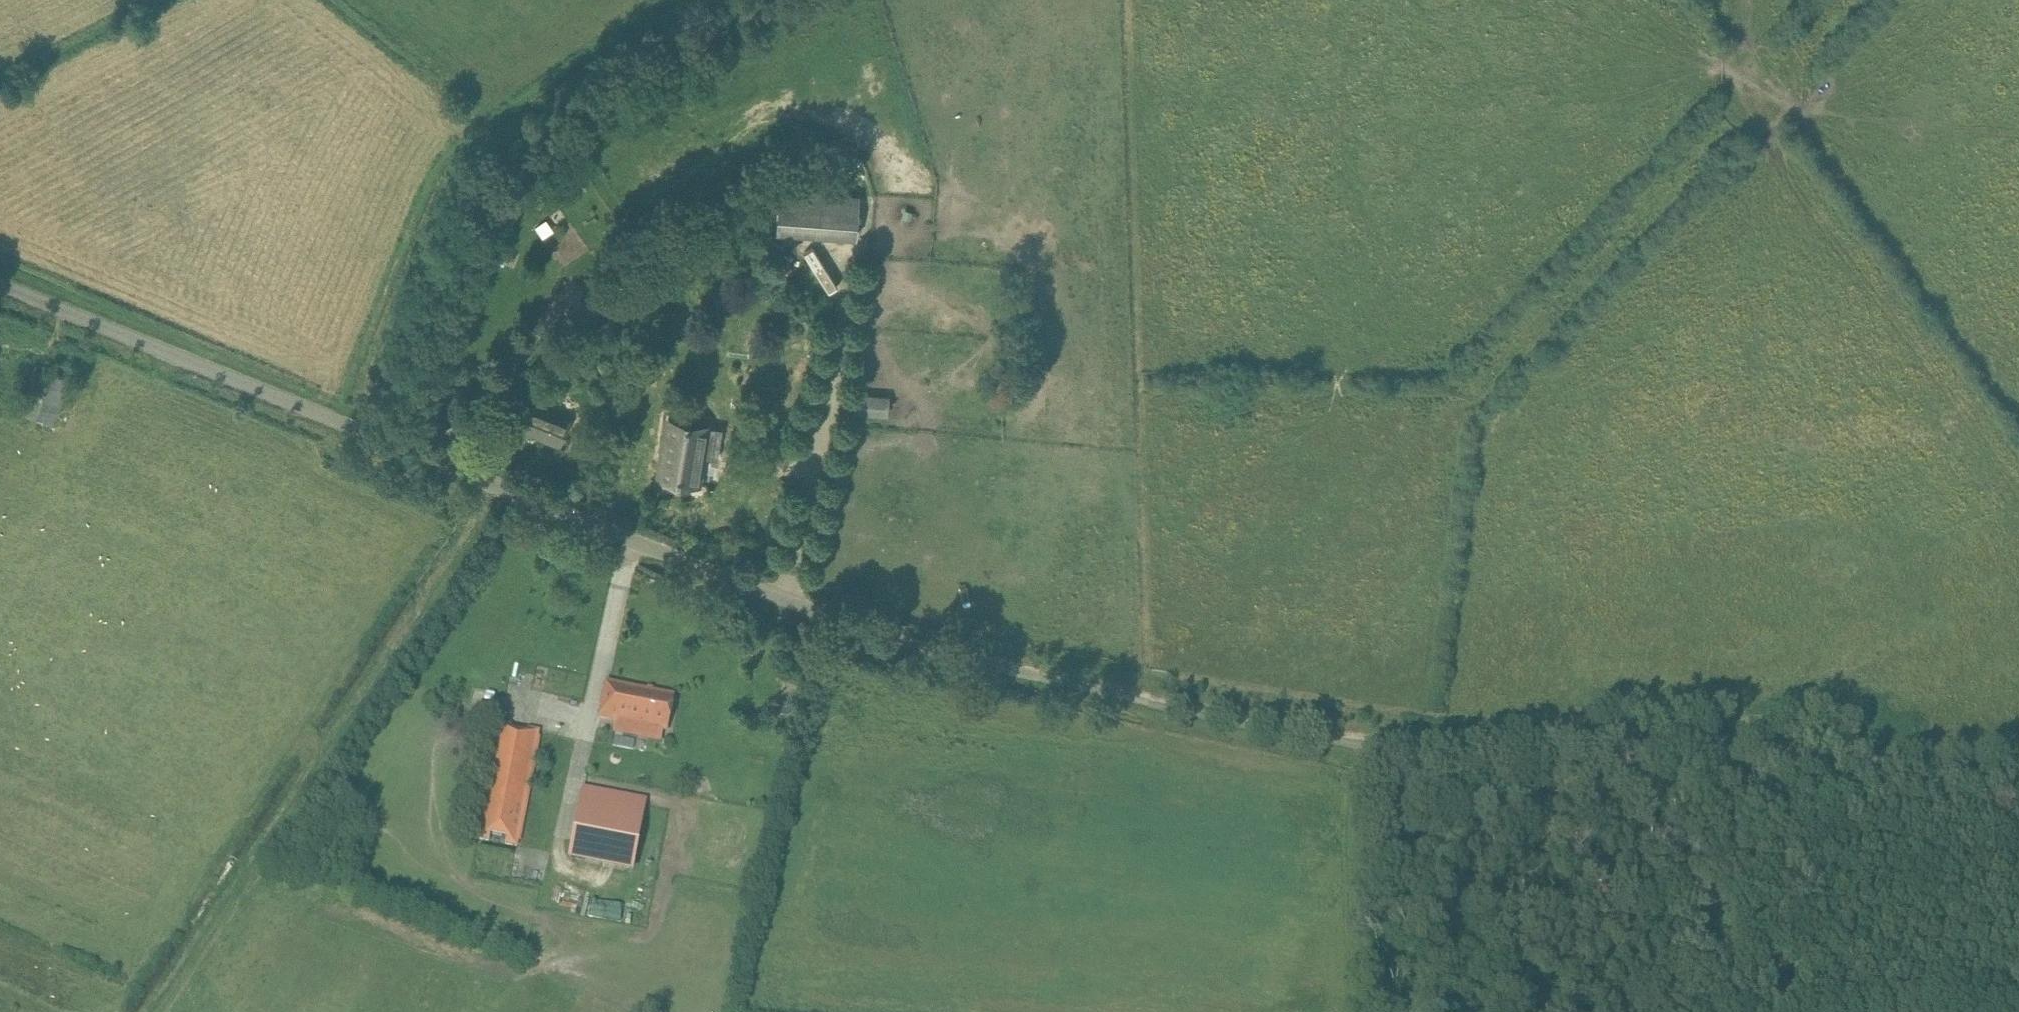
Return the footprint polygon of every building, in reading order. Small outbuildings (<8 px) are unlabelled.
[(854,238),(857,197),(776,191),(773,232),(854,238)] [(515,268),(519,249),(488,241),(483,260),(515,268)] [(781,277),(826,279),(826,268),(781,266),(781,277)] [(13,357),(0,352),(0,376),(5,378),(13,357)] [(70,379),(36,365),(29,384),(19,412),(52,425),(70,379)] [(511,424),(559,444),(569,419),(540,408),(547,392),(532,386),(526,402),(521,400),(511,424)] [(885,418),(887,398),(854,395),(853,416),(885,418)] [(669,420),(660,478),(699,484),(709,425),(669,420)] [(673,697),(606,684),(600,716),(667,729),(673,697)] [(527,728),(526,734),(510,731),(511,725),(500,723),(478,837),(489,840),(490,833),(507,836),(505,843),(517,845),(539,730),(527,728)] [(570,855),(633,867),(645,806),(581,794),(570,855)]
